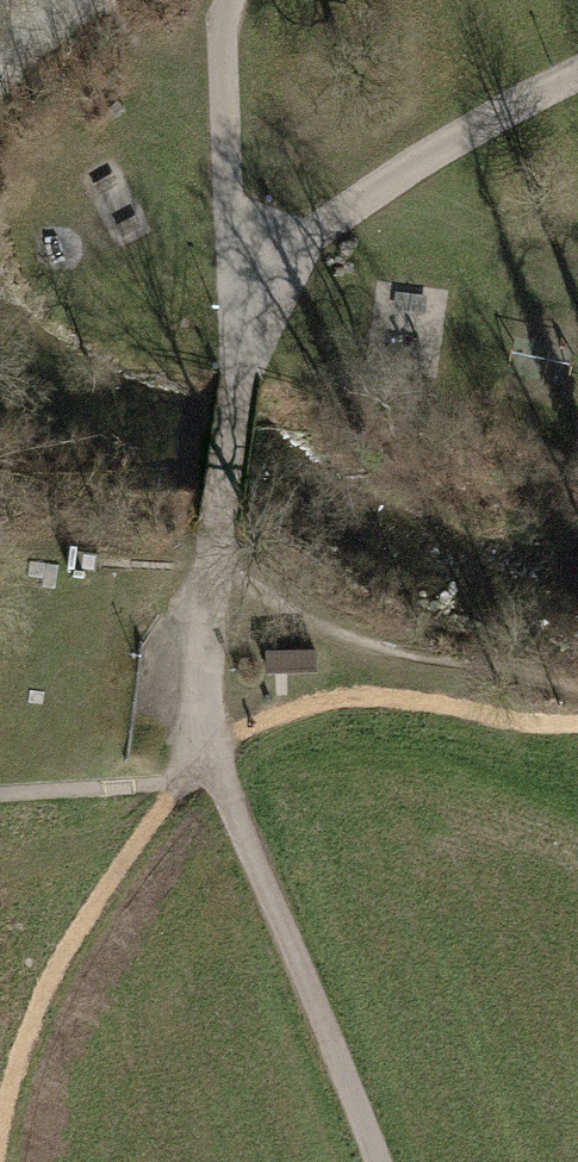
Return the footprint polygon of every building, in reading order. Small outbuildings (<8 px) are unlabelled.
[(316,654),(268,655),(269,678),(317,676),(316,654)]
